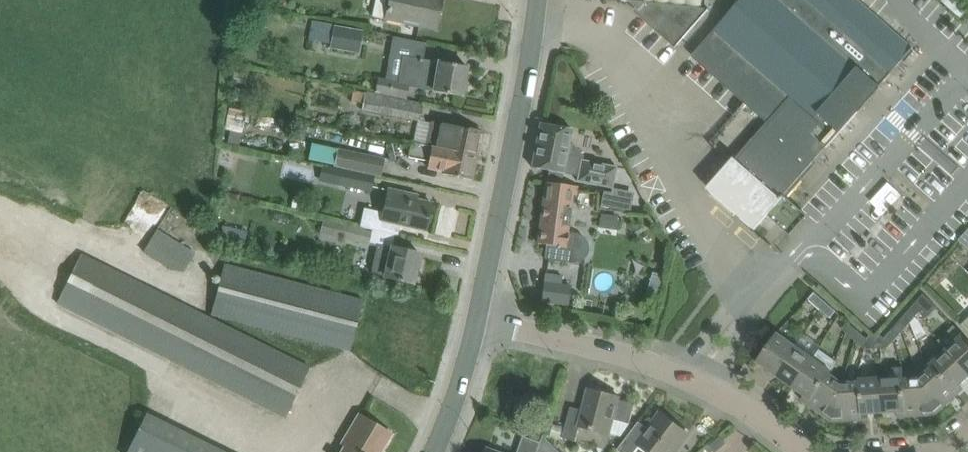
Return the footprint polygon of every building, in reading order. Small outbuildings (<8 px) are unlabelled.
[(442,0),(375,0),(372,16),(373,16),(371,27),(386,30),(388,20),(436,30),(442,0)] [(710,0),(711,0),(705,0),(705,8),(637,1),(631,0),(630,1),(679,44),(709,10),(710,0)] [(637,1),(705,8),(705,0),(637,0),(637,1)] [(883,22),(858,0),(742,0),(697,52),(772,117),(710,188),(756,227),(770,211),(779,219),(776,222),(777,222),(794,204),(784,195),(913,48),(883,22)] [(954,7),(964,14),(967,9),(967,3),(964,0),(959,0),(954,7)] [(326,23),(306,20),(304,34),(328,38),(326,49),(358,55),(362,31),(326,23)] [(462,96),(467,66),(402,56),(398,80),(378,76),(374,93),(406,99),(409,87),(462,96)] [(365,91),(362,109),(417,120),(419,121),(419,120),(423,103),(406,99),(374,93),(365,91)] [(960,137),(967,141),(967,116),(960,137)] [(477,155),(482,132),(431,121),(430,123),(419,120),(419,121),(417,120),(413,142),(477,155)] [(541,123),(532,167),(549,170),(548,175),(562,178),(563,173),(578,176),(577,181),(612,188),(617,167),(583,160),(584,156),(574,144),(569,143),(572,129),(544,123),(541,123)] [(472,180),(477,155),(413,142),(411,141),(408,156),(428,160),(426,168),(443,172),(443,174),(472,180)] [(312,146),(309,159),(334,165),(334,166),(381,176),(385,158),(338,147),(337,152),(312,146)] [(342,169),(338,185),(371,192),(374,176),(342,169)] [(546,182),(543,201),(571,205),(573,191),(577,191),(578,186),(546,182)] [(226,197),(244,204),(248,192),(230,186),(226,197)] [(416,199),(417,195),(390,189),(384,212),(364,207),(360,226),(373,229),(395,234),(398,235),(401,225),(425,230),(432,203),(416,199)] [(611,193),(604,191),(601,206),(608,208),(611,193)] [(576,233),(568,232),(571,205),(543,201),(538,243),(547,244),(544,258),(572,263),(579,263),(586,258),(589,250),(588,242),(584,236),(576,233)] [(619,220),(600,217),(598,228),(618,230),(619,220)] [(345,224),(342,238),(368,244),(372,231),(345,224)] [(183,271),(195,252),(157,228),(142,252),(171,269),(183,271)] [(393,247),(378,244),(371,273),(386,276),(386,277),(413,284),(420,253),(393,247)] [(311,366),(82,252),(56,304),(285,418),(311,366)] [(651,254),(654,268),(666,266),(664,252),(651,254)] [(350,351),(363,300),(224,264),(211,314),(350,351)] [(545,282),(542,302),(567,305),(570,285),(545,282)] [(815,292),(809,299),(821,310),(827,303),(815,292)] [(938,307),(931,300),(924,294),(916,303),(923,309),(921,311),(925,318),(938,307)] [(836,311),(827,303),(821,310),(830,318),(836,311)] [(916,317),(921,311),(923,309),(916,303),(908,311),(915,318),(911,322),(918,339),(927,333),(919,318),(916,317)] [(907,327),(911,322),(915,318),(908,311),(900,320),(907,327)] [(899,335),(907,327),(900,320),(893,329),(899,335)] [(852,337),(858,330),(848,321),(842,328),(852,337)] [(946,349),(967,373),(967,340),(955,325),(939,340),(942,344),(946,349)] [(891,344),(899,335),(893,329),(885,338),(891,344)] [(867,338),(859,330),(858,330),(852,337),(857,341),(861,345),(862,345),(868,338),(867,338)] [(776,374),(796,346),(778,333),(757,361),(776,374)] [(877,348),(876,338),(871,334),(867,338),(868,338),(862,345),(866,349),(877,348)] [(885,338),(880,334),(876,338),(877,348),(889,347),(891,344),(885,338)] [(793,387),(815,359),(796,346),(776,374),(793,387)] [(946,349),(930,365),(932,367),(933,367),(958,394),(964,389),(960,385),(967,378),(967,373),(946,349)] [(808,404),(830,374),(832,371),(815,359),(793,387),(804,395),(801,399),(808,404)] [(904,379),(903,367),(894,368),(894,377),(882,377),(884,412),(898,412),(898,417),(906,416),(904,379)] [(933,367),(932,367),(920,378),(936,414),(958,394),(933,367)] [(833,421),(843,383),(830,374),(808,404),(833,421)] [(884,412),(882,377),(859,379),(859,382),(860,382),(862,419),(870,419),(870,413),(884,412)] [(920,378),(904,379),(906,416),(936,414),(920,378)] [(860,382),(859,382),(843,383),(833,421),(862,419),(860,382)] [(590,389),(580,426),(605,433),(610,434),(613,422),(614,419),(630,423),(635,404),(619,399),(619,397),(590,389)] [(655,408),(662,414),(639,444),(649,451),(674,451),(688,433),(655,407),(655,408)] [(127,451),(226,451),(147,413),(127,451)] [(342,451),(381,451),(391,434),(359,415),(342,444),(346,446),(342,451)] [(563,438),(566,427),(554,424),(551,435),(563,438)] [(566,426),(563,438),(576,441),(579,430),(566,426)] [(541,443),(523,436),(518,451),(538,451),(541,443)] [(721,436),(706,448),(709,451),(713,451),(715,451),(717,451),(727,443),(721,436)]
